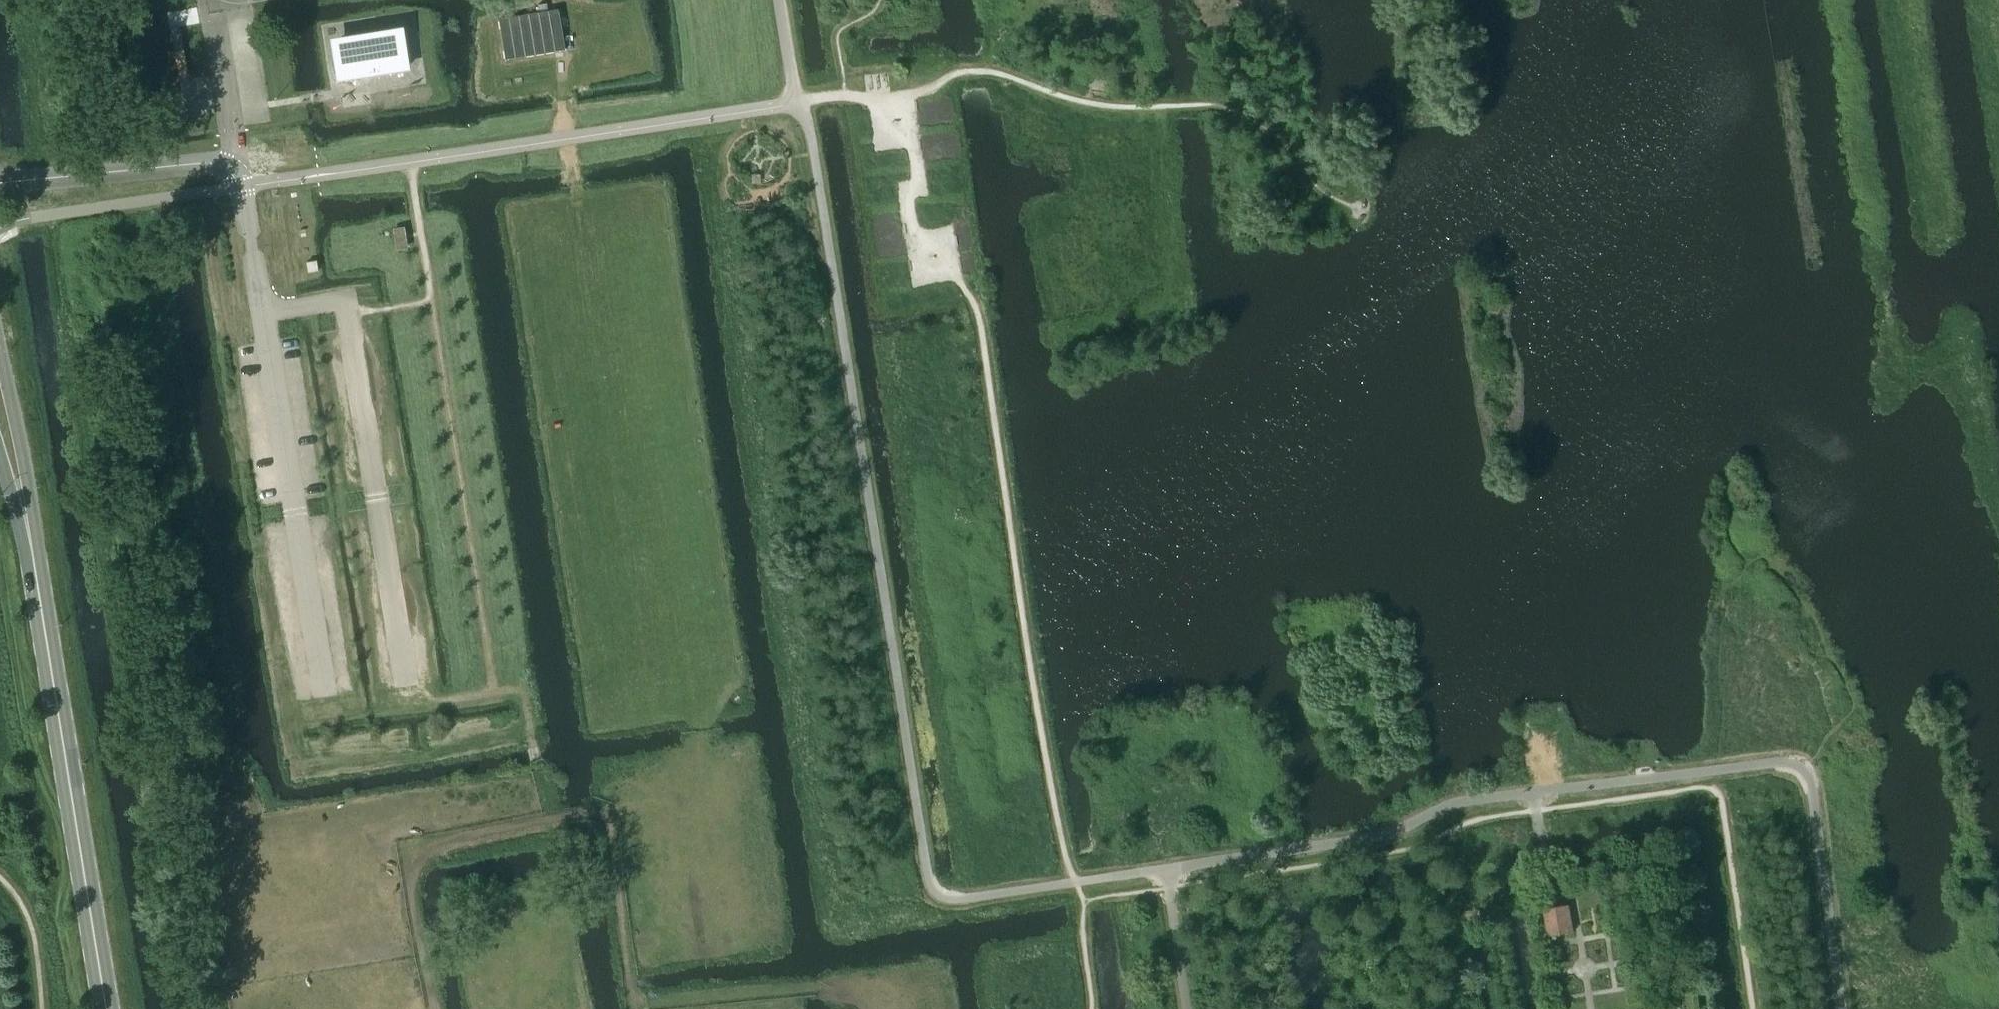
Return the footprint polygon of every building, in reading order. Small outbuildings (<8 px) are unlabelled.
[(498,20),(504,60),(564,51),(558,11),(498,20)] [(333,47),(338,81),(405,70),(400,36),(333,47)] [(406,248),(403,229),(393,230),(396,250),(406,248)] [(315,262),(306,263),(307,273),(317,271),(315,262)] [(1550,909),(1544,910),(1548,935),(1573,931),(1568,906),(1550,909)]
